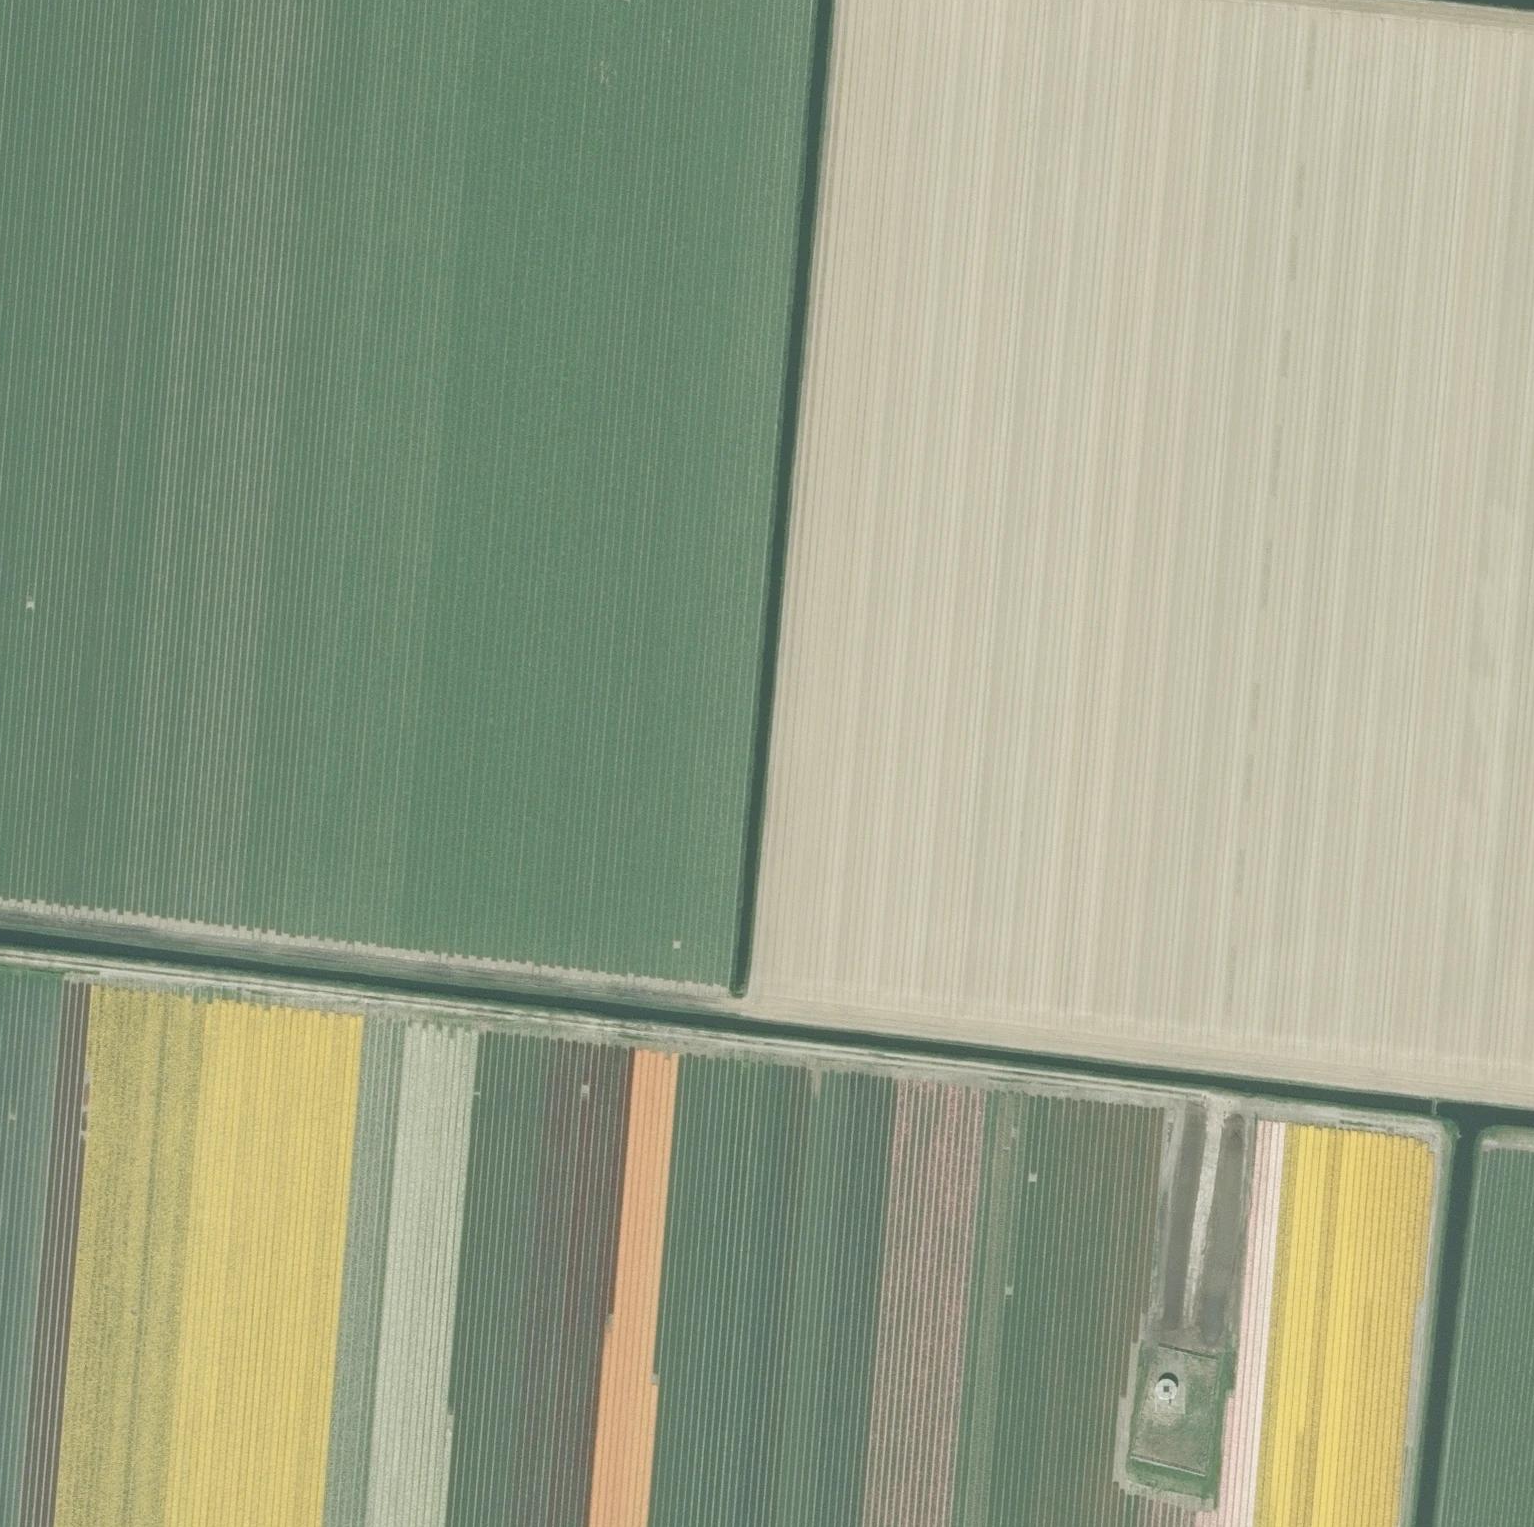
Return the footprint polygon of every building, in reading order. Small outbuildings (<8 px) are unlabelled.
[(1172,1399),(1173,1386),(1161,1386),(1160,1398),(1172,1399)]
